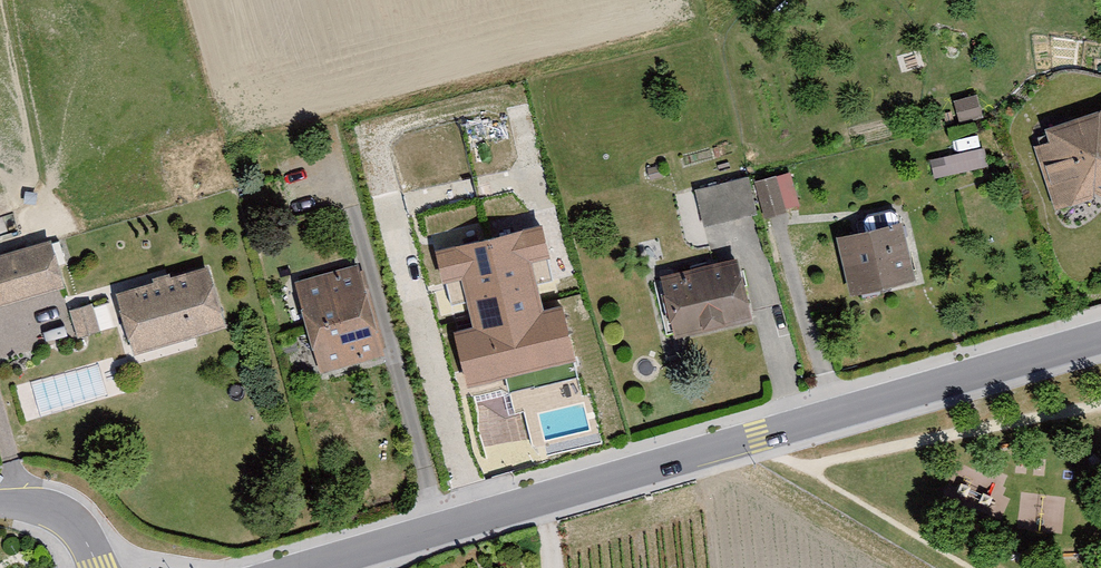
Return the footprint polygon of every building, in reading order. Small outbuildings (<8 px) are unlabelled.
[(1100,200),(1100,113),(1047,132),(1051,143),(1037,148),(1058,209),(1094,197),(1100,200)] [(929,155),(932,173),(987,163),(984,145),(929,155)] [(750,179),(761,215),(798,203),(787,167),(750,179)] [(746,172),(691,186),(701,224),(756,211),(746,172)] [(900,226),(838,239),(849,294),(911,281),(900,226)] [(0,258),(0,300),(58,285),(48,246),(0,258)] [(737,261),(663,278),(674,327),(748,310),(737,261)] [(357,271),(297,288),(321,373),(381,357),(357,271)] [(205,272),(116,296),(132,353),(221,328),(205,272)] [(72,307),(78,333),(115,324),(109,298),(72,307)] [(563,305),(452,334),(466,389),(519,375),(524,395),(582,380),(563,305)]
